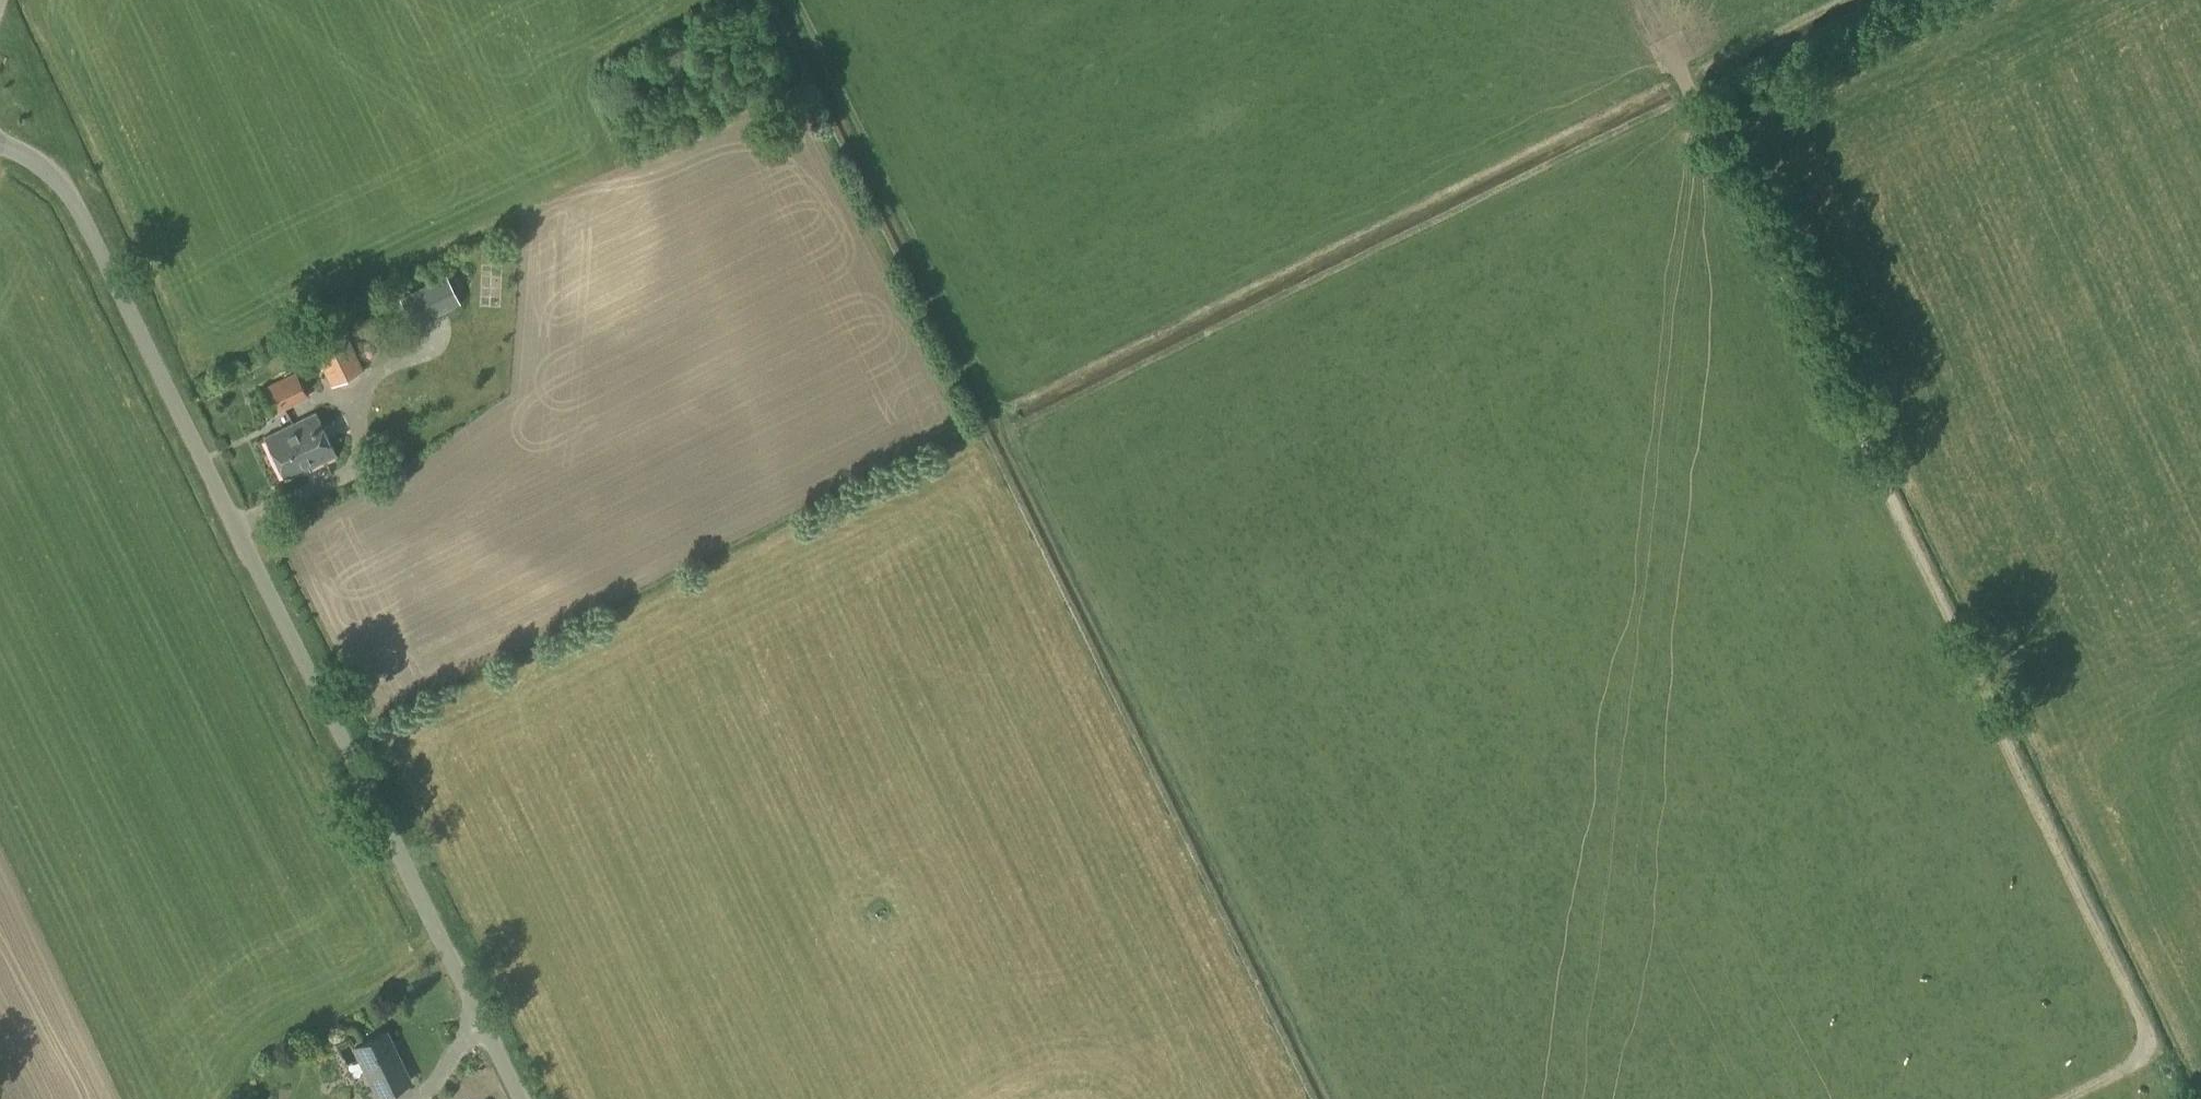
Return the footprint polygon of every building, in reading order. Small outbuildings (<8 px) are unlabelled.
[(412,327),(461,303),(446,272),(398,296),(412,327)] [(349,341),(343,330),(312,346),(331,385),(362,370),(381,362),(367,332),(349,341)] [(272,414),(308,397),(296,373),(260,390),(272,414)] [(285,481),(336,456),(315,412),(264,437),(285,481)] [(378,1097),(409,1081),(385,1032),(354,1048),(378,1097)]
